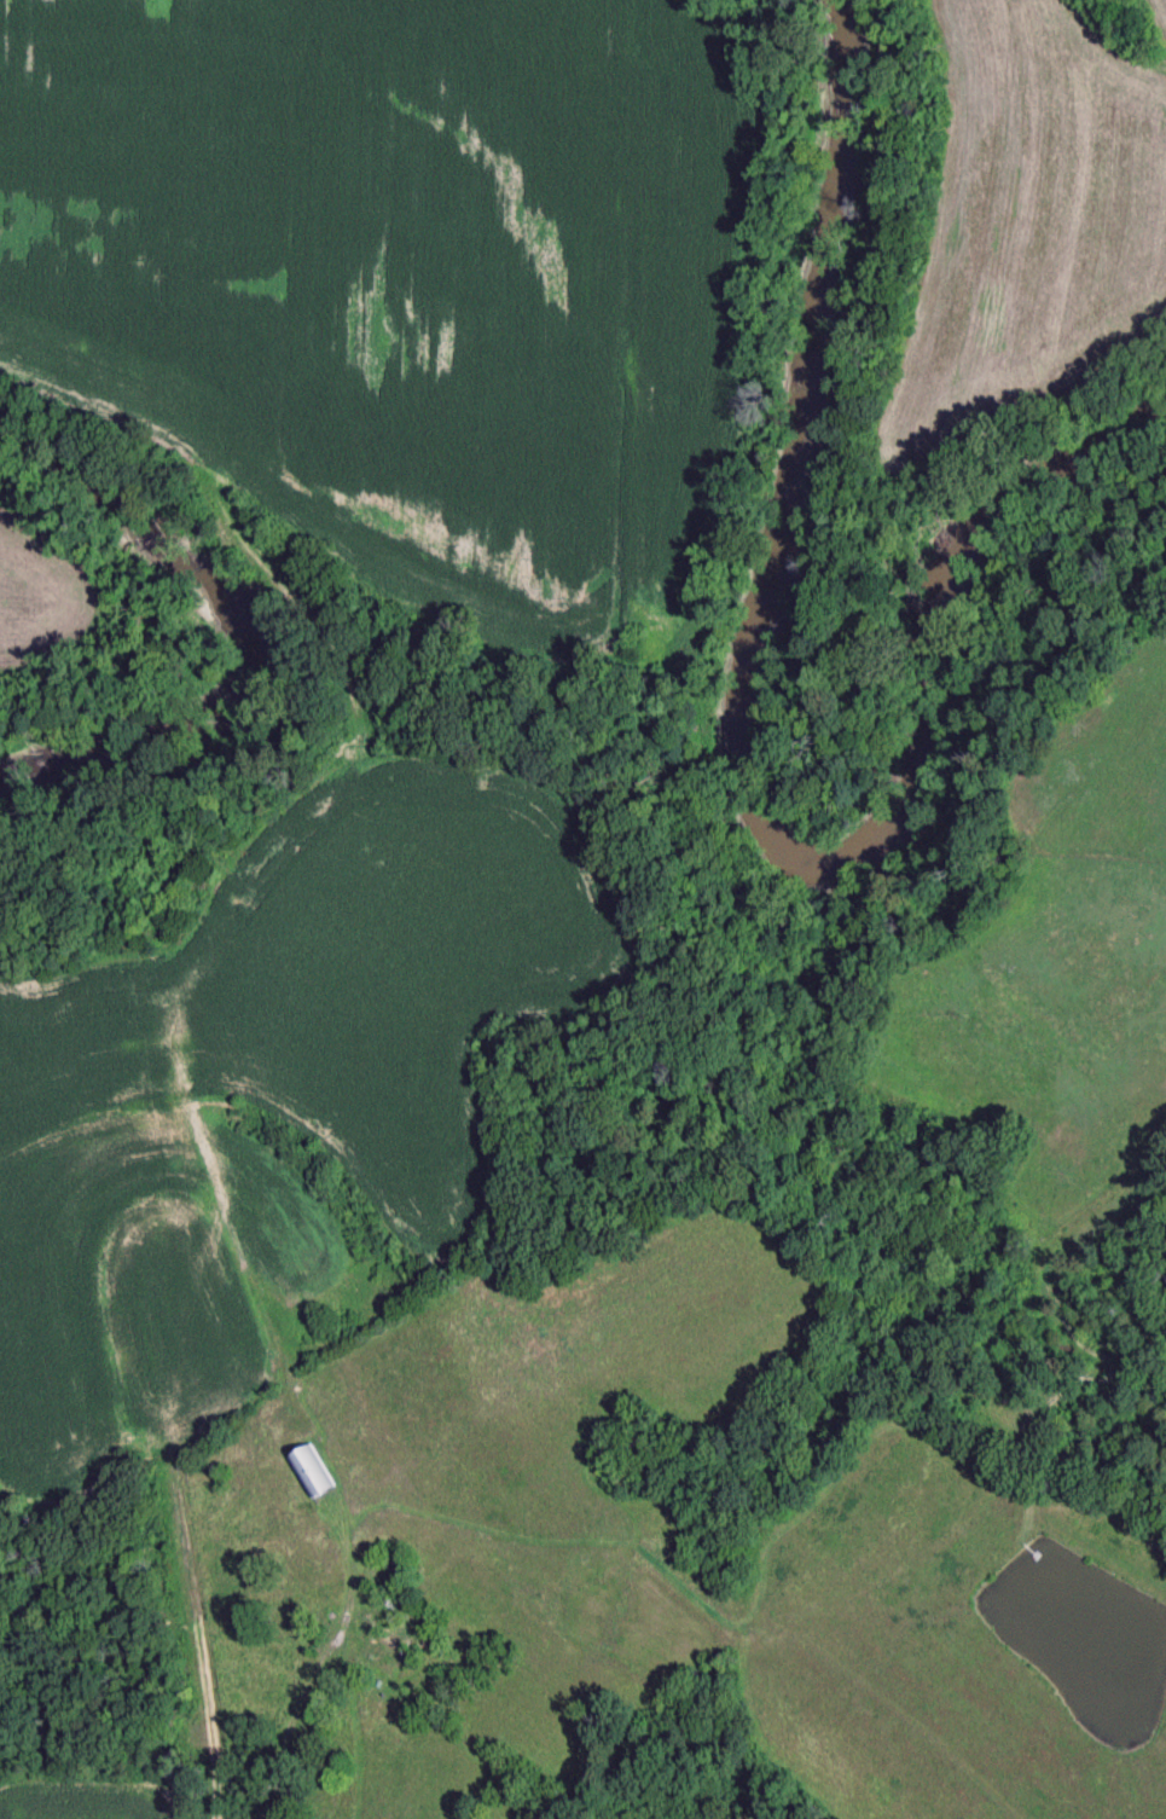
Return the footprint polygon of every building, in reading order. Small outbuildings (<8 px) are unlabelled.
[(291,1459),(313,1504),(335,1493),(313,1448),(291,1459)]
